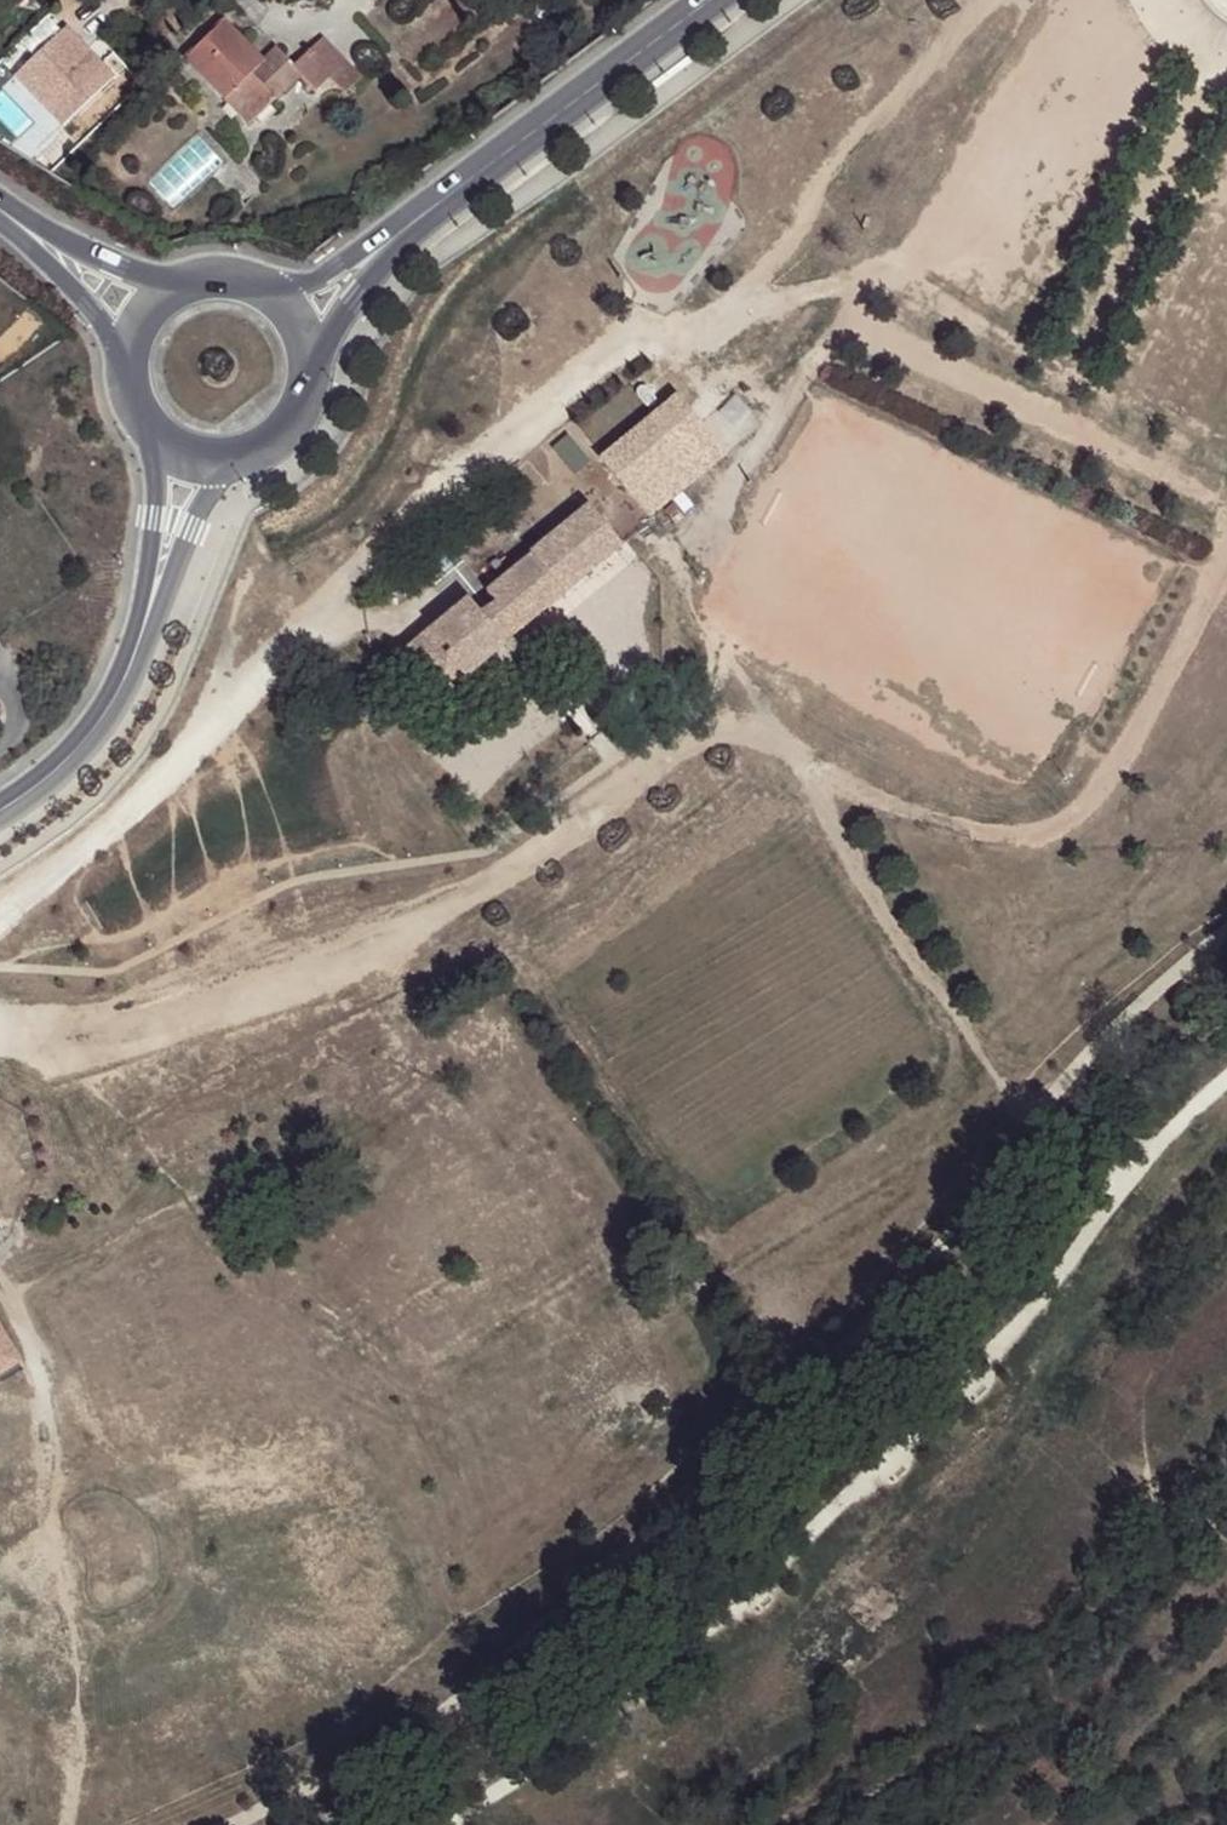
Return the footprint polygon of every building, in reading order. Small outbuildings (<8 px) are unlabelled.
[(301,75),(316,92),(330,79),(305,54),(293,65),(275,46),(261,60),(224,20),(184,58),(249,125),(301,75)] [(108,85),(96,72),(87,63),(93,57),(67,30),(44,52),(57,65),(39,83),(73,118),(108,85)] [(330,79),(345,95),(363,78),(323,37),(305,54),(330,79)] [(87,63),(96,72),(102,67),(93,57),(87,63)] [(601,459),(648,517),(723,455),(676,397),(601,459)] [(531,643),(519,630),(622,546),(588,506),(530,553),(531,555),(486,592),(495,603),(481,614),(468,599),(405,653),(440,696),(471,670),(484,659),(490,666),(498,676),(518,659),(516,656),(531,643)] [(484,659),(471,670),(476,677),(490,666),(484,659)] [(21,1364),(0,1330),(0,1376),(21,1364)]
